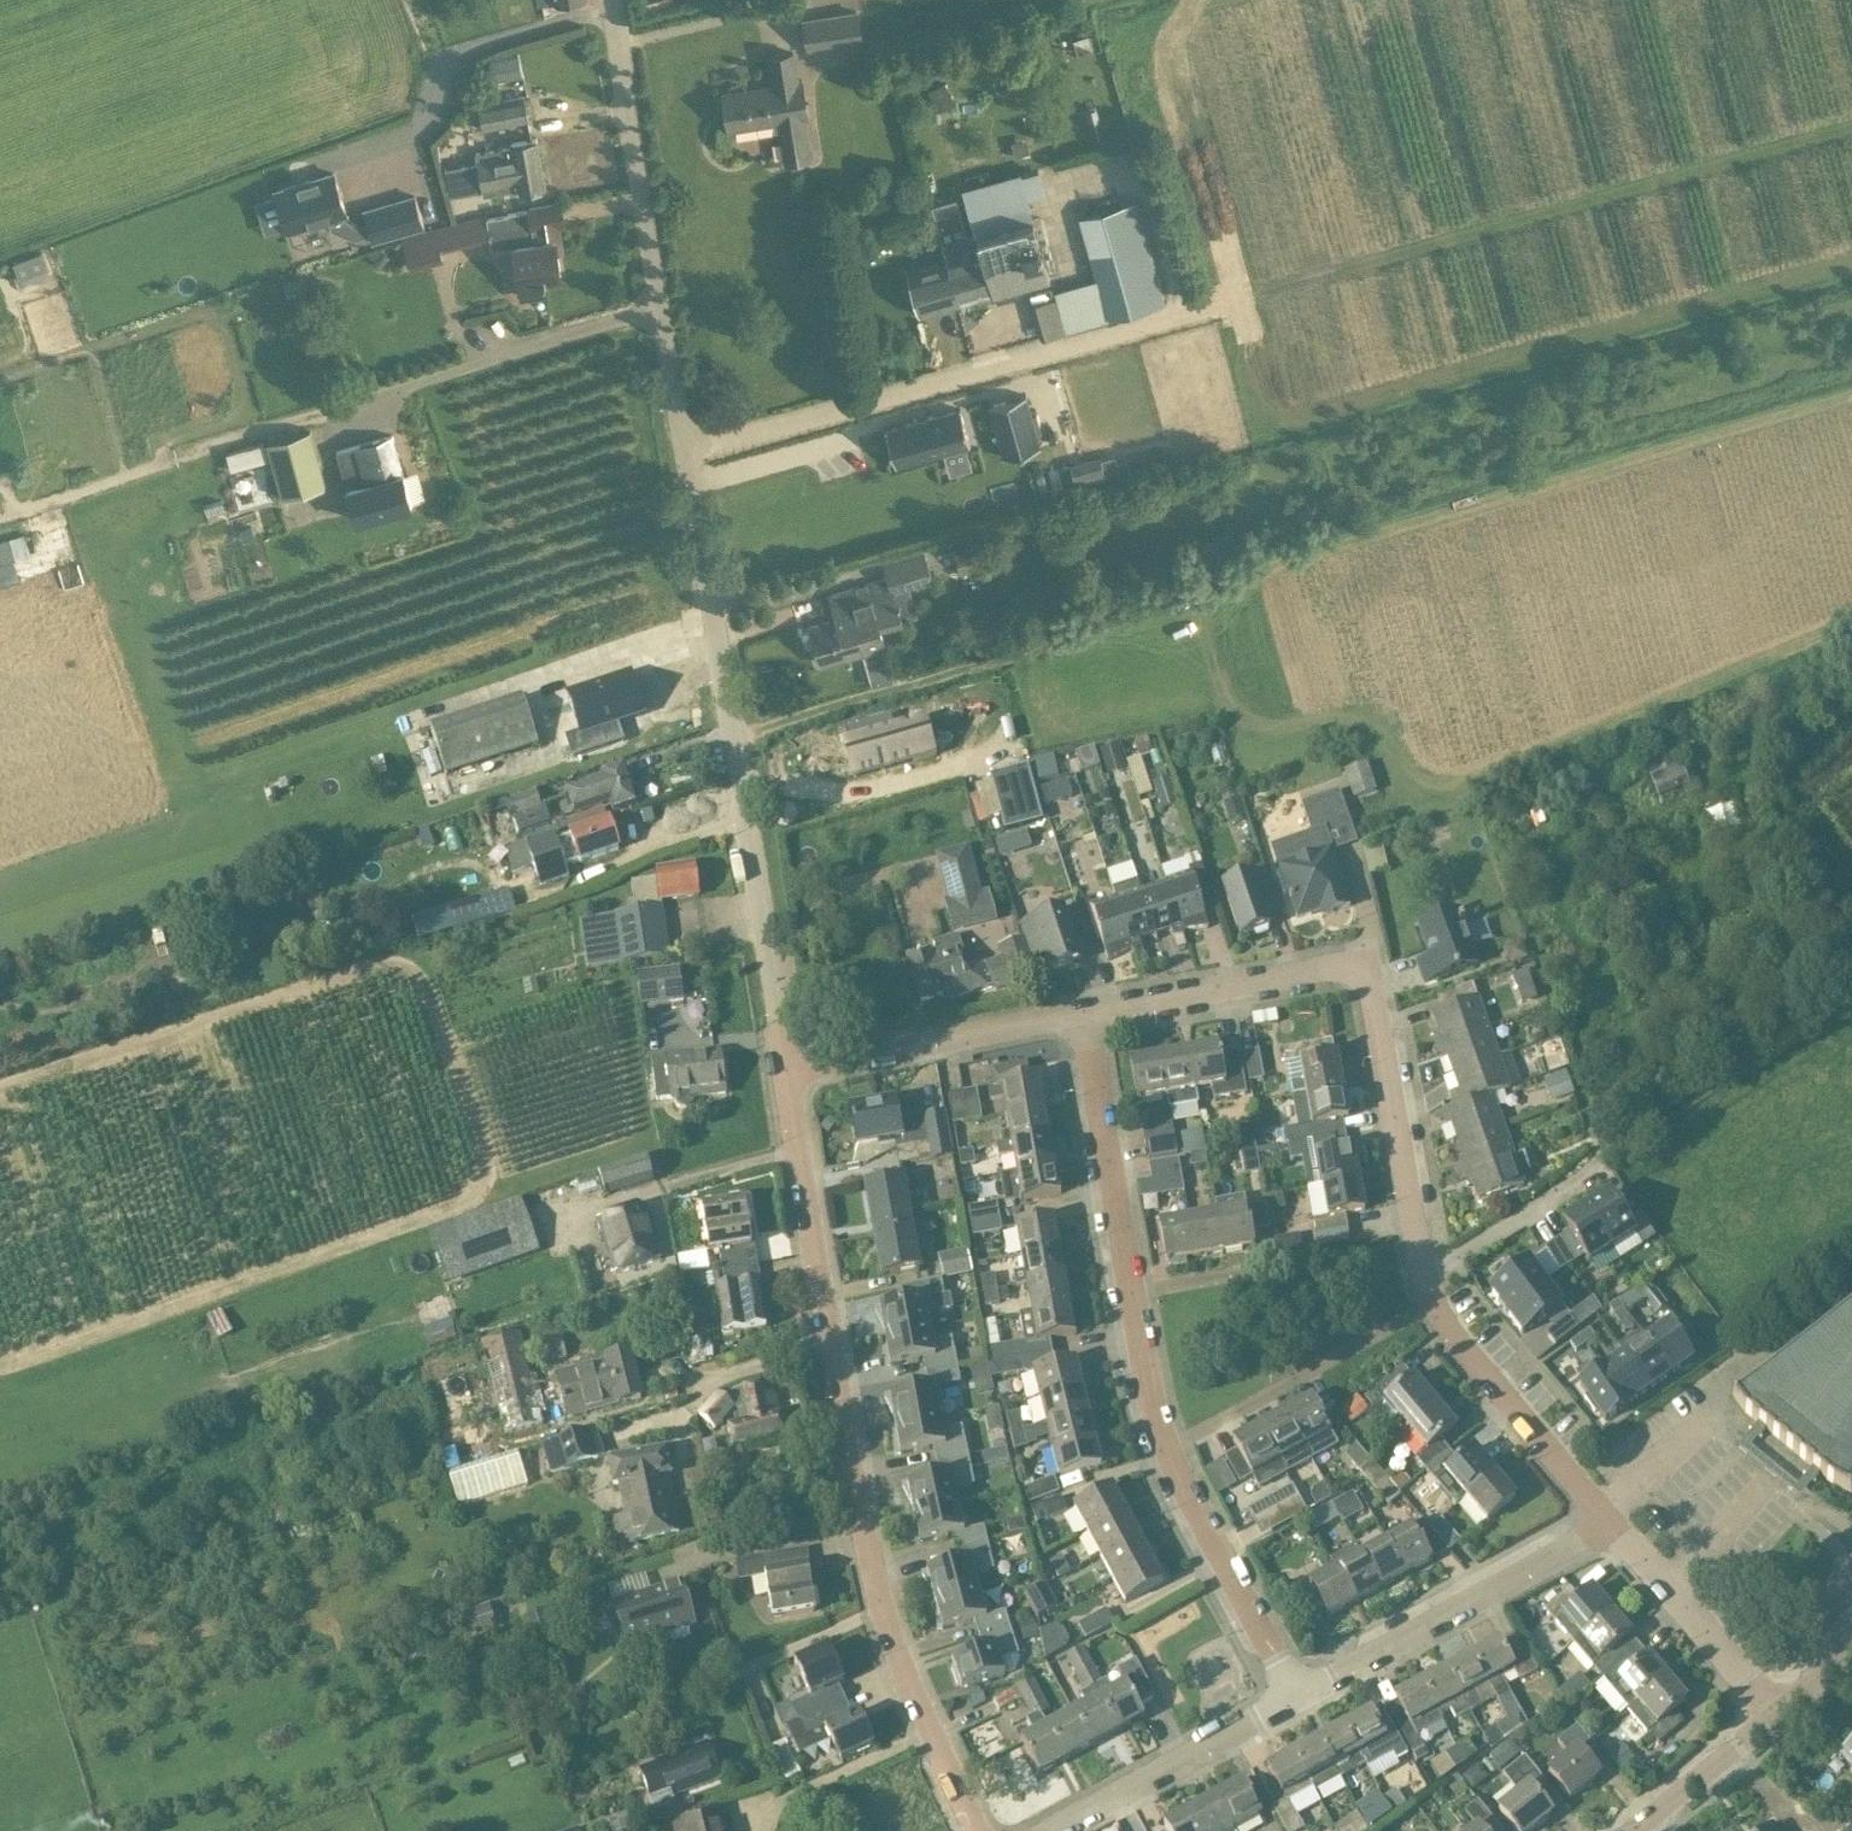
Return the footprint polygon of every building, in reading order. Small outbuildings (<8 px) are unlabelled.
[(860,11),(803,19),(809,53),(865,44),(860,11)] [(1088,34),(1073,39),(1078,53),(1093,48),(1088,34)] [(518,51),(490,57),(495,79),(522,74),(518,51)] [(807,117),(802,80),(798,81),(793,53),(769,56),(773,85),(723,93),(729,129),(779,121),(785,161),(810,157),(804,117),(807,117)] [(944,82),(929,90),(938,108),(954,100),(944,82)] [(477,99),(465,101),(469,121),(482,118),(484,128),(527,120),(523,95),(478,104),(477,99)] [(511,145),(476,151),(483,193),(519,188),(519,189),(545,185),(538,137),(511,142),(511,145)] [(370,232),(367,223),(360,226),(346,219),(344,213),(346,212),(334,172),(276,190),(288,230),(329,217),(332,228),(353,237),(370,232)] [(974,233),(1034,218),(1022,175),(964,192),(974,233)] [(415,195),(364,210),(367,223),(370,232),(372,240),(424,225),(415,195)] [(940,242),(945,260),(956,303),(993,293),(995,301),(1020,294),(1017,284),(1050,274),(1034,218),(974,233),(966,235),(956,200),(930,208),(940,242)] [(508,215),(485,218),(491,252),(514,249),(516,262),(511,263),(510,267),(510,273),(510,278),(512,282),(515,287),(519,286),(521,298),(547,294),(545,279),(562,276),(559,252),(563,251),(559,225),(565,224),(561,201),(528,206),(528,210),(507,214),(508,215)] [(1136,203),(1080,218),(1097,279),(1108,318),(1163,302),(1136,203)] [(433,229),(404,238),(411,268),(442,260),(440,253),(433,229)] [(42,252),(15,262),(22,282),(50,272),(42,252)] [(919,314),(956,303),(945,260),(907,271),(919,314)] [(1097,279),(1055,291),(1056,297),(1057,300),(1066,330),(1069,328),(1103,319),(1108,318),(1106,312),(1097,279)] [(1026,395),(988,406),(1003,458),(1040,447),(1026,395)] [(894,465),(969,444),(959,409),(884,430),(894,465)] [(392,435),(336,450),(356,519),(412,504),(403,472),(392,435)] [(269,459),(264,442),(255,444),(260,462),(269,459)] [(318,457),(275,469),(283,498),(326,486),(318,457)] [(1106,477),(1105,475),(1102,464),(1102,463),(1072,471),(1077,485),(1106,477)] [(251,526),(240,530),(244,539),(255,536),(251,526)] [(0,541),(0,563),(16,557),(10,538),(0,541)] [(879,622),(880,627),(901,620),(894,595),(934,583),(925,552),(885,563),(889,577),(850,588),(857,610),(861,608),(866,626),(879,622)] [(885,645),(880,627),(879,622),(866,626),(861,608),(857,610),(850,588),(829,594),(836,618),(810,625),(821,663),(885,645)] [(573,758),(610,746),(604,728),(644,714),(631,674),(568,695),(580,733),(567,738),(573,758)] [(538,745),(523,699),(431,729),(446,775),(538,745)] [(843,741),(854,778),(923,758),(912,720),(843,741)] [(1126,768),(1118,744),(1100,750),(1108,774),(1126,768)] [(1034,759),(1038,779),(1053,776),(1049,756),(1034,759)] [(1659,797),(1690,784),(1678,756),(1665,762),(1664,760),(1646,768),(1659,797)] [(1344,769),(1355,797),(1377,789),(1366,760),(1344,769)] [(1024,763),(987,774),(1003,828),(1040,817),(1024,763)] [(635,806),(634,804),(639,802),(641,799),(638,790),(634,788),(629,790),(623,771),(604,777),(606,781),(568,794),(575,813),(612,800),(616,812),(635,806)] [(1109,776),(1116,815),(1139,811),(1132,772),(1109,776)] [(1154,783),(1162,810),(1178,805),(1169,779),(1154,783)] [(1041,788),(1047,807),(1072,798),(1066,780),(1041,788)] [(514,818),(518,817),(541,809),(536,792),(508,801),(514,818)] [(1302,804),(1304,810),(1313,835),(1273,848),(1297,917),(1319,910),(1321,916),(1349,906),(1324,833),(1349,824),(1338,792),(1302,804)] [(1240,798),(1224,803),(1230,821),(1246,815),(1240,798)] [(566,868),(582,862),(582,864),(619,851),(608,822),(605,823),(602,814),(578,822),(581,831),(572,834),(572,836),(556,841),(553,832),(504,849),(513,873),(533,866),(541,886),(569,876),(566,868)] [(1010,838),(996,843),(1001,857),(1015,852),(1010,838)] [(948,902),(956,931),(998,920),(990,891),(983,893),(971,847),(938,855),(950,902),(948,902)] [(1165,882),(1167,888),(1181,930),(1208,926),(1203,909),(1199,898),(1211,894),(1199,858),(1186,863),(1190,873),(1165,882)] [(1107,868),(1111,884),(1132,879),(1128,863),(1107,868)] [(699,896),(694,865),(656,870),(657,878),(661,902),(699,896)] [(1264,872),(1223,886),(1240,935),(1269,925),(1264,910),(1276,906),(1264,872)] [(670,956),(661,902),(657,878),(631,882),(634,901),(626,902),(628,914),(581,921),(588,968),(670,956)] [(1116,898),(1115,898),(1131,947),(1133,951),(1141,946),(1138,937),(1154,932),(1142,896),(1137,881),(1113,888),(1116,898)] [(1167,888),(1142,896),(1154,932),(1170,927),(1173,936),(1183,934),(1181,930),(1167,888)] [(1077,906),(1087,935),(1099,931),(1103,942),(1109,959),(1131,947),(1115,898),(1091,906),(1089,901),(1077,906)] [(1020,924),(1024,937),(1032,959),(1045,955),(1050,970),(1080,960),(1063,910),(1020,924)] [(1416,964),(1424,984),(1479,964),(1460,912),(1418,927),(1430,959),(1416,964)] [(393,923),(388,935),(405,942),(410,930),(393,923)] [(935,951),(907,959),(921,1004),(945,997),(946,1001),(993,986),(995,991),(1037,976),(1032,959),(1024,937),(998,946),(1002,959),(968,969),(958,936),(933,944),(935,951)] [(1523,942),(1514,945),(1508,957),(1511,965),(1528,959),(1523,942)] [(1527,971),(1513,976),(1516,985),(1530,980),(1527,971)] [(682,984),(668,986),(669,1002),(684,1000),(682,984)] [(1430,1040),(1433,1048),(1489,1028),(1473,984),(1438,996),(1443,1010),(1432,1014),(1438,1032),(1434,1033),(1436,1038),(1430,1040)] [(1278,1023),(1276,1011),(1253,1015),(1255,1027),(1278,1023)] [(1545,1013),(1532,1017),(1537,1030),(1549,1026),(1545,1013)] [(1489,1028),(1433,1048),(1436,1055),(1441,1053),(1443,1059),(1447,1058),(1453,1074),(1500,1058),(1489,1028)] [(1292,1084),(1294,1094),(1343,1086),(1337,1055),(1335,1055),(1332,1041),(1284,1050),(1286,1064),(1302,1061),(1306,1082),(1292,1084)] [(1190,1052),(1196,1090),(1210,1088),(1213,1100),(1245,1095),(1237,1052),(1220,1055),(1218,1047),(1190,1052)] [(1245,1054),(1250,1082),(1265,1079),(1259,1051),(1245,1054)] [(1563,1069),(1557,1051),(1544,1056),(1550,1074),(1563,1069)] [(668,1058),(652,1060),(657,1101),(672,1099),(672,1100),(675,1100),(676,1105),(680,1108),(686,1110),(691,1107),(694,1103),(694,1097),(725,1094),(721,1052),(668,1057),(668,1058)] [(1190,1052),(1161,1057),(1167,1095),(1170,1109),(1199,1104),(1196,1090),(1190,1052)] [(1138,1101),(1167,1095),(1161,1057),(1131,1062),(1138,1101)] [(1500,1058),(1453,1074),(1459,1091),(1455,1093),(1457,1097),(1452,1099),(1455,1106),(1455,1107),(1493,1094),(1493,1095),(1511,1089),(1500,1058)] [(1006,1113),(1044,1106),(1040,1079),(1032,1080),(1029,1061),(992,1068),(995,1088),(988,1089),(990,1101),(1003,1099),(1006,1113)] [(1547,1079),(1555,1100),(1573,1093),(1566,1073),(1547,1079)] [(1285,1131),(1287,1145),(1345,1134),(1342,1120),(1349,1119),(1343,1086),(1294,1094),(1294,1096),(1293,1096),(1298,1128),(1285,1131)] [(978,1087),(963,1090),(968,1120),(983,1117),(978,1087)] [(954,1122),(968,1120),(963,1090),(949,1092),(954,1122)] [(1455,1107),(1455,1106),(1436,1113),(1439,1121),(1444,1119),(1446,1125),(1451,1124),(1457,1141),(1503,1124),(1493,1095),(1493,1094),(1455,1107)] [(895,1101),(851,1109),(858,1147),(853,1165),(869,1163),(896,1147),(950,1138),(945,1112),(922,1116),(923,1119),(911,1121),(911,1118),(898,1120),(895,1101)] [(999,1131),(1001,1143),(1049,1134),(1044,1106),(1006,1113),(1009,1130),(999,1131)] [(1175,1138),(1173,1122),(1143,1127),(1146,1143),(1175,1138)] [(1503,1124),(1457,1141),(1463,1158),(1459,1160),(1461,1164),(1455,1166),(1458,1174),(1514,1154),(1503,1124)] [(1252,1126),(1236,1129),(1239,1144),(1255,1141),(1252,1126)] [(1013,1156),(1016,1170),(1054,1163),(1049,1134),(1001,1143),(1002,1144),(997,1145),(999,1158),(1013,1156)] [(1318,1154),(1324,1185),(1359,1178),(1354,1147),(1347,1148),(1345,1134),(1287,1145),(1290,1159),(1318,1154)] [(953,1158),(950,1138),(896,1147),(898,1165),(932,1159),(933,1161),(953,1158)] [(1146,1143),(1148,1158),(1178,1154),(1175,1138),(1146,1143)] [(1239,1145),(1244,1176),(1261,1173),(1255,1142),(1239,1145)] [(959,1151),(962,1166),(977,1163),(974,1148),(959,1151)] [(1193,1166),(1207,1164),(1205,1153),(1191,1155),(1193,1166)] [(1514,1154),(1458,1174),(1461,1181),(1466,1180),(1468,1185),(1472,1183),(1478,1201),(1525,1185),(1514,1154)] [(654,1182),(646,1156),(599,1171),(607,1196),(654,1182)] [(1181,1175),(1179,1159),(1149,1164),(1152,1180),(1181,1175)] [(1060,1195),(1054,1163),(1016,1170),(1016,1172),(1000,1175),(1005,1205),(1060,1195)] [(1152,1180),(1154,1195),(1184,1190),(1181,1175),(1152,1180)] [(971,1221),(1001,1215),(998,1201),(981,1204),(976,1177),(964,1179),(971,1221)] [(892,1215),(910,1212),(904,1178),(865,1185),(874,1237),(895,1233),(892,1215)] [(1365,1211),(1359,1178),(1324,1185),(1324,1186),(1308,1189),(1317,1235),(1348,1229),(1345,1215),(1365,1211)] [(1610,1194),(1587,1208),(1612,1248),(1634,1234),(1642,1247),(1655,1239),(1640,1214),(1639,1214),(1627,1222),(1610,1194)] [(1216,1201),(1218,1214),(1225,1252),(1253,1247),(1244,1196),(1216,1201)] [(720,1252),(723,1271),(758,1265),(752,1231),(750,1231),(745,1200),(701,1207),(709,1254),(720,1252)] [(1266,1203),(1248,1206),(1252,1229),(1269,1227),(1266,1203)] [(507,1205),(430,1232),(446,1276),(523,1248),(507,1205)] [(615,1275),(661,1260),(644,1207),(599,1222),(615,1275)] [(1570,1232),(1558,1240),(1573,1264),(1585,1256),(1589,1263),(1612,1248),(1587,1208),(1564,1222),(1570,1232)] [(920,1269),(910,1212),(892,1215),(895,1233),(874,1237),(881,1276),(920,1269)] [(1218,1214),(1190,1219),(1196,1257),(1225,1252),(1218,1214)] [(1003,1230),(1001,1215),(971,1221),(973,1235),(1003,1230)] [(1190,1219),(1159,1225),(1166,1263),(1168,1262),(1169,1266),(1186,1263),(1185,1259),(1196,1257),(1190,1219)] [(1016,1226),(1021,1254),(1060,1248),(1055,1220),(1016,1226)] [(1560,1272),(1573,1264),(1558,1240),(1545,1248),(1560,1272)] [(944,1278),(973,1272),(969,1248),(940,1254),(944,1278)] [(1060,1248),(1021,1254),(1024,1271),(1013,1273),(1015,1285),(1026,1283),(1065,1277),(1060,1248)] [(1491,1291),(1507,1312),(1545,1284),(1528,1262),(1517,1271),(1514,1268),(1500,1278),(1503,1282),(1491,1291)] [(758,1265),(723,1271),(726,1289),(715,1290),(723,1336),(767,1329),(762,1298),(764,1298),(758,1265)] [(983,1290),(998,1287),(996,1273),(981,1275),(983,1290)] [(1065,1277),(1026,1283),(1031,1312),(1070,1305),(1065,1277)] [(880,1307),(886,1337),(930,1329),(928,1316),(933,1315),(930,1300),(945,1297),(942,1279),(911,1286),(914,1301),(880,1307)] [(1657,1293),(1648,1283),(1636,1291),(1646,1302),(1655,1314),(1666,1305),(1657,1293)] [(1561,1305),(1545,1284),(1507,1312),(1523,1334),(1561,1305)] [(1001,1302),(998,1287),(983,1290),(986,1304),(1001,1302)] [(1619,1300),(1609,1307),(1614,1315),(1624,1309),(1619,1300)] [(1031,1313),(1020,1315),(1025,1345),(1075,1336),(1070,1305),(1031,1312),(1031,1313)] [(1734,1397),(1746,1413),(1833,1484),(1850,1493),(1851,1489),(1851,1308),(1734,1397)] [(1547,1334),(1555,1346),(1578,1329),(1569,1317),(1547,1334)] [(995,1321),(982,1323),(987,1349),(1000,1346),(995,1321)] [(1670,1375),(1692,1360),(1669,1326),(1648,1340),(1647,1341),(1670,1375)] [(504,1433),(547,1421),(522,1328),(479,1340),(504,1433)] [(930,1329),(886,1337),(891,1367),(925,1361),(927,1374),(958,1369),(953,1339),(933,1343),(930,1329)] [(1589,1329),(1580,1337),(1586,1345),(1595,1338),(1589,1329)] [(1649,1389),(1670,1375),(1647,1341),(1648,1340),(1641,1331),(1618,1347),(1624,1356),(1625,1356),(1649,1389)] [(1586,1345),(1580,1337),(1570,1344),(1576,1352),(1586,1345)] [(544,1370),(569,1363),(562,1339),(537,1345),(544,1370)] [(1000,1346),(987,1349),(989,1364),(1020,1358),(1017,1343),(1000,1346)] [(982,1349),(969,1352),(971,1364),(984,1362),(982,1349)] [(607,1362),(557,1375),(568,1419),(642,1399),(630,1353),(606,1359),(607,1362)] [(1649,1389),(1625,1356),(1624,1356),(1605,1370),(1604,1371),(1627,1405),(1628,1404),(1649,1389)] [(992,1379),(1022,1373),(1020,1358),(989,1364),(992,1379)] [(1076,1362),(1033,1373),(1039,1398),(1082,1388),(1088,1387),(1087,1384),(1089,1383),(1088,1376),(1079,1378),(1076,1362)] [(1385,1401),(1405,1426),(1434,1402),(1403,1366),(1365,1398),(1375,1410),(1385,1401)] [(1627,1405),(1604,1371),(1605,1370),(1604,1368),(1580,1384),(1588,1396),(1584,1398),(1594,1412),(1598,1410),(1606,1421),(1629,1405),(1628,1404),(1627,1405)] [(891,1395),(896,1425),(940,1417),(938,1404),(943,1403),(940,1388),(961,1385),(958,1369),(927,1374),(930,1388),(891,1395)] [(732,1408),(737,1407),(741,1424),(728,1427),(732,1447),(786,1435),(781,1413),(779,1414),(772,1382),(734,1391),(734,1392),(718,1396),(716,1395),(697,1418),(716,1434),(735,1411),(732,1408)] [(1082,1388),(1039,1398),(1045,1424),(1088,1414),(1094,1412),(1093,1409),(1096,1409),(1094,1402),(1086,1404),(1082,1388)] [(1285,1413),(1304,1447),(1312,1461),(1337,1447),(1329,1433),(1311,1399),(1285,1413)] [(1434,1402),(1405,1426),(1427,1451),(1416,1460),(1425,1471),(1449,1451),(1440,1440),(1455,1427),(1455,1426),(1460,1421),(1448,1408),(1443,1412),(1434,1402)] [(1011,1432),(1025,1429),(1021,1411),(1007,1415),(1011,1432)] [(1304,1447),(1285,1413),(1277,1418),(1275,1415),(1258,1424),(1286,1475),(1312,1461),(1304,1447)] [(1088,1414),(1045,1424),(1052,1450),(1095,1440),(1100,1438),(1100,1435),(1102,1435),(1100,1428),(1092,1430),(1088,1414)] [(935,1449),(937,1463),(968,1456),(962,1428),(943,1431),(940,1417),(896,1425),(902,1455),(935,1449)] [(1260,1489),(1286,1475),(1258,1424),(1241,1433),(1243,1436),(1234,1441),(1238,1450),(1225,1457),(1239,1483),(1252,1475),(1260,1489)] [(552,1474),(603,1458),(594,1428),(542,1444),(552,1474)] [(1029,1446),(1025,1429),(1011,1432),(1015,1449),(1029,1446)] [(1095,1440),(1052,1450),(1058,1477),(1107,1465),(1106,1462),(1109,1462),(1107,1455),(1099,1457),(1095,1440)] [(670,1477),(674,1477),(668,1448),(607,1459),(612,1488),(618,1487),(623,1516),(608,1519),(613,1546),(680,1533),(670,1477)] [(989,1452),(992,1465),(1009,1461),(1006,1449),(989,1452)] [(1449,1451),(1425,1471),(1434,1482),(1445,1473),(1465,1497),(1494,1473),(1473,1449),(1458,1462),(1449,1451)] [(518,1452),(448,1474),(458,1506),(528,1485),(518,1452)] [(908,1483),(915,1513),(958,1504),(955,1491),(975,1487),(968,1456),(937,1463),(940,1477),(908,1483)] [(1379,1474),(1381,1472),(1372,1460),(1359,1471),(1368,1480),(1370,1479),(1379,1474)] [(1368,1480),(1389,1506),(1401,1495),(1381,1472),(1379,1474),(1370,1479),(1368,1480)] [(1494,1473),(1465,1497),(1487,1523),(1516,1499),(1494,1473)] [(1060,1492),(1054,1477),(1024,1488),(1030,1503),(1060,1492)] [(1391,1481),(1399,1491),(1410,1483),(1406,1478),(1395,1477),(1391,1481)] [(1248,1510),(1256,1523),(1273,1513),(1278,1510),(1299,1498),(1292,1486),(1248,1510)] [(1088,1533),(1125,1512),(1131,1509),(1129,1507),(1131,1505),(1128,1499),(1121,1503),(1113,1488),(1075,1508),(1088,1533)] [(1353,1493),(1334,1504),(1341,1517),(1344,1522),(1363,1512),(1353,1493)] [(1062,1496),(1031,1508),(1037,1523),(1067,1512),(1062,1496)] [(1278,1510),(1273,1513),(1280,1527),(1307,1512),(1299,1498),(1278,1510)] [(954,1535),(957,1549),(987,1543),(984,1528),(969,1531),(966,1517),(961,1518),(958,1504),(915,1513),(921,1542),(954,1535)] [(1327,1525),(1341,1517),(1334,1504),(1320,1512),(1327,1525)] [(768,1539),(807,1532),(804,1513),(792,1515),(790,1505),(763,1510),(768,1539)] [(1125,1512),(1088,1533),(1100,1556),(1138,1536),(1125,1512)] [(1442,1518),(1430,1528),(1450,1552),(1462,1541),(1442,1518)] [(1386,1540),(1406,1576),(1450,1552),(1430,1528),(1423,1520),(1386,1540)] [(1139,1536),(1138,1536),(1100,1556),(1113,1579),(1151,1558),(1156,1555),(1154,1553),(1157,1551),(1153,1545),(1146,1549),(1139,1536)] [(1386,1540),(1361,1554),(1380,1589),(1406,1576),(1386,1540)] [(928,1571),(936,1601),(978,1590),(975,1577),(994,1572),(987,1543),(957,1549),(960,1563),(928,1571)] [(1330,1560),(1335,1568),(1354,1604),(1380,1589),(1361,1554),(1356,1545),(1330,1560)] [(803,1566),(800,1550),(773,1555),(735,1561),(738,1577),(764,1572),(772,1617),(815,1609),(807,1565),(803,1566)] [(1063,1555),(1051,1561),(1060,1578),(1072,1571),(1063,1555)] [(1151,1558),(1113,1579),(1126,1603),(1169,1580),(1168,1577),(1170,1576),(1166,1569),(1159,1573),(1151,1558)] [(1328,1618),(1354,1604),(1335,1568),(1324,1574),(1318,1562),(1288,1578),(1309,1616),(1322,1609),(1328,1618)] [(609,1587),(614,1604),(627,1645),(694,1624),(681,1582),(650,1592),(645,1576),(609,1587)] [(1046,1586),(1025,1597),(1036,1618),(1057,1607),(1046,1586)] [(1573,1642),(1611,1610),(1591,1587),(1579,1598),(1570,1587),(1544,1608),(1573,1642)] [(976,1622),(980,1635),(1011,1626),(1010,1625),(1007,1612),(991,1617),(987,1602),(982,1604),(978,1590),(936,1601),(944,1630),(976,1622)] [(489,1606),(459,1616),(466,1636),(496,1627),(489,1606)] [(1086,1639),(1098,1633),(1114,1624),(1107,1610),(1078,1625),(1086,1639)] [(1573,1642),(1601,1676),(1639,1644),(1630,1634),(1630,1633),(1611,1610),(1573,1642)] [(543,1611),(528,1615),(533,1630),(548,1625),(543,1611)] [(1025,1641),(1038,1636),(1033,1620),(1019,1624),(1025,1641)] [(1050,1651),(1068,1642),(1059,1622),(1040,1631),(1050,1651)] [(1016,1641),(1011,1626),(980,1635),(985,1650),(953,1660),(963,1690),(1006,1675),(1001,1662),(1020,1655),(1015,1641),(1016,1641)] [(1473,1654),(1499,1699),(1500,1702),(1513,1695),(1504,1679),(1519,1671),(1524,1680),(1541,1670),(1522,1636),(1503,1647),(1499,1640),(1473,1654)] [(1648,1655),(1639,1644),(1601,1676),(1630,1710),(1667,1677),(1649,1655),(1648,1655)] [(785,1727),(839,1702),(832,1687),(845,1681),(828,1647),(796,1662),(812,1697),(778,1712),(785,1727)] [(1092,1665),(1082,1647),(1067,1656),(1078,1675),(1085,1671),(1084,1669),(1092,1665)] [(1473,1654),(1448,1668),(1471,1711),(1473,1713),(1499,1699),(1473,1654)] [(1101,1682),(1092,1665),(1084,1669),(1085,1671),(1078,1675),(1086,1691),(1087,1691),(1094,1687),(1119,1732),(1145,1718),(1139,1707),(1156,1698),(1136,1661),(1118,1671),(1125,1684),(1113,1690),(1107,1679),(1101,1682)] [(1448,1668),(1423,1682),(1441,1715),(1450,1710),(1456,1719),(1471,1711),(1448,1668)] [(1557,1691),(1568,1704),(1590,1685),(1579,1672),(1557,1691)] [(1030,1676),(1015,1684),(1017,1687),(1023,1699),(1026,1704),(1033,1700),(1031,1697),(1039,1693),(1030,1676)] [(1667,1677),(1630,1710),(1628,1711),(1647,1733),(1649,1732),(1659,1744),(1684,1723),(1674,1711),(1687,1700),(1667,1677)] [(1446,1723),(1441,1715),(1423,1682),(1396,1696),(1406,1714),(1394,1721),(1417,1763),(1429,1756),(1419,1737),(1446,1723)] [(1000,1711),(1023,1699),(1017,1687),(993,1700),(1000,1711)] [(1086,1705),(1074,1712),(1093,1746),(1119,1732),(1094,1687),(1087,1691),(1086,1691),(1080,1695),(1086,1705)] [(1033,1700),(1026,1704),(1033,1717),(1034,1720),(1042,1716),(1049,1712),(1039,1693),(1031,1697),(1033,1700)] [(846,1717),(839,1702),(785,1727),(800,1758),(833,1743),(842,1762),(875,1746),(859,1711),(846,1717)] [(1381,1705),(1345,1724),(1365,1762),(1375,1756),(1379,1764),(1393,1756),(1396,1762),(1409,1756),(1381,1705)] [(1074,1712),(1047,1726),(1067,1760),(1093,1746),(1074,1712)] [(1517,1712),(1509,1718),(1517,1732),(1526,1726),(1517,1712)] [(1067,1760),(1047,1726),(1042,1716),(1034,1720),(1033,1717),(1026,1720),(1033,1734),(1021,1740),(1040,1775),(1067,1760)] [(1493,1750),(1517,1732),(1509,1718),(1495,1727),(1484,1734),(1493,1750)] [(1600,1747),(1580,1723),(1557,1741),(1570,1758),(1552,1772),(1572,1799),(1600,1776),(1586,1758),(1600,1747)] [(1345,1724),(1319,1738),(1342,1779),(1367,1766),(1365,1762),(1345,1724)] [(1319,1738),(1294,1752),(1317,1793),(1342,1779),(1319,1738)] [(1500,1769),(1521,1753),(1511,1739),(1490,1755),(1500,1769)] [(1468,1740),(1459,1746),(1467,1760),(1477,1753),(1468,1740)] [(674,1805),(671,1796),(720,1778),(707,1742),(658,1761),(659,1764),(639,1772),(654,1812),(674,1805)] [(1825,1766),(1826,1767),(1838,1756),(1851,1771),(1851,1742),(1825,1766)] [(1636,1762),(1622,1745),(1610,1754),(1624,1771),(1636,1762)] [(1451,1772),(1467,1760),(1459,1746),(1446,1755),(1449,1759),(1444,1762),(1451,1772)] [(1317,1793),(1294,1752),(1268,1766),(1271,1772),(1258,1779),(1286,1830),(1304,1830),(1306,1830),(1299,1818),(1323,1804),(1321,1802),(1317,1793)] [(1520,1795),(1501,1809),(1518,1830),(1533,1830),(1553,1815),(1550,1812),(1562,1803),(1526,1757),(1504,1773),(1520,1795)] [(1458,1775),(1445,1783),(1459,1801),(1471,1792),(1458,1775)] [(1241,1780),(1215,1794),(1235,1830),(1261,1816),(1241,1780)] [(1396,1790),(1384,1798),(1393,1812),(1405,1804),(1396,1790)] [(1191,1808),(1203,1830),(1234,1830),(1235,1830),(1215,1794),(1191,1808)] [(1373,1806),(1382,1819),(1393,1812),(1384,1798),(1373,1806)] [(1479,1801),(1464,1813),(1477,1829),(1475,1830),(1503,1830),(1479,1801)] [(655,1822),(650,1808),(589,1829),(589,1830),(628,1830),(655,1822)] [(724,1808),(702,1814),(663,1825),(665,1830),(730,1830),(724,1808)] [(1191,1808),(1164,1823),(1169,1830),(1203,1830),(1191,1808)] [(1090,1830),(1124,1830),(1120,1819),(1089,1830),(1090,1830)]
